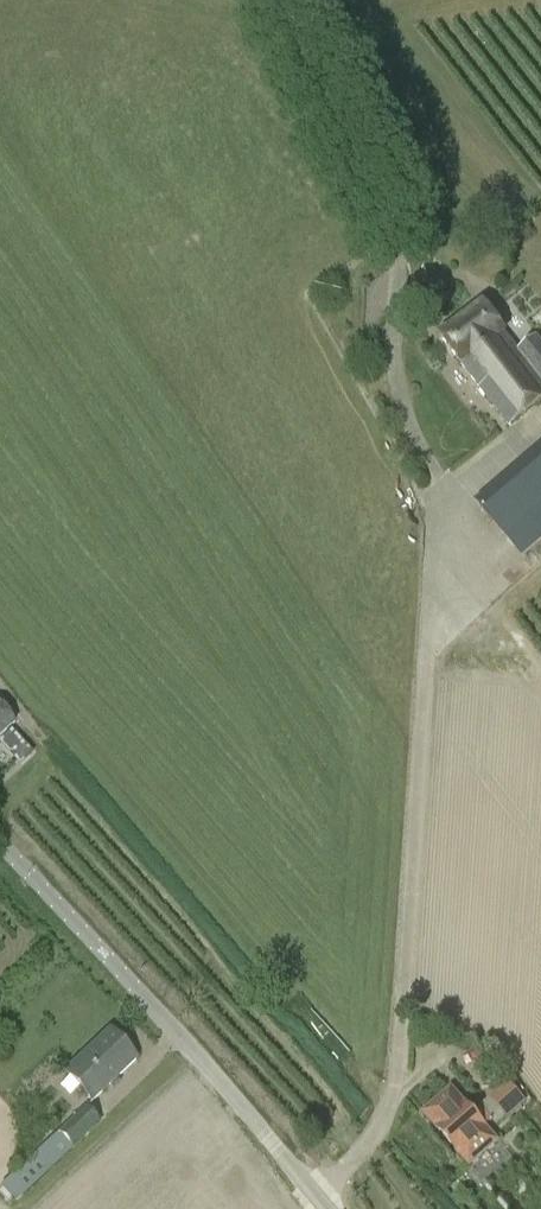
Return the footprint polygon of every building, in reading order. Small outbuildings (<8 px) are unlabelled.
[(440,337),(506,427),(540,401),(540,342),(537,337),(518,351),(484,305),(440,337)] [(474,503),(522,558),(540,542),(540,445),(474,503)] [(14,723),(0,708),(0,736),(14,723)] [(109,1031),(65,1072),(91,1101),(135,1060),(109,1031)] [(489,1098),(507,1118),(525,1101),(507,1082),(489,1098)] [(492,1120),(480,1106),(472,1113),(451,1089),(424,1113),(470,1166),(497,1142),(484,1127),(492,1120)] [(58,1133),(72,1147),(100,1122),(85,1107),(58,1133)]
